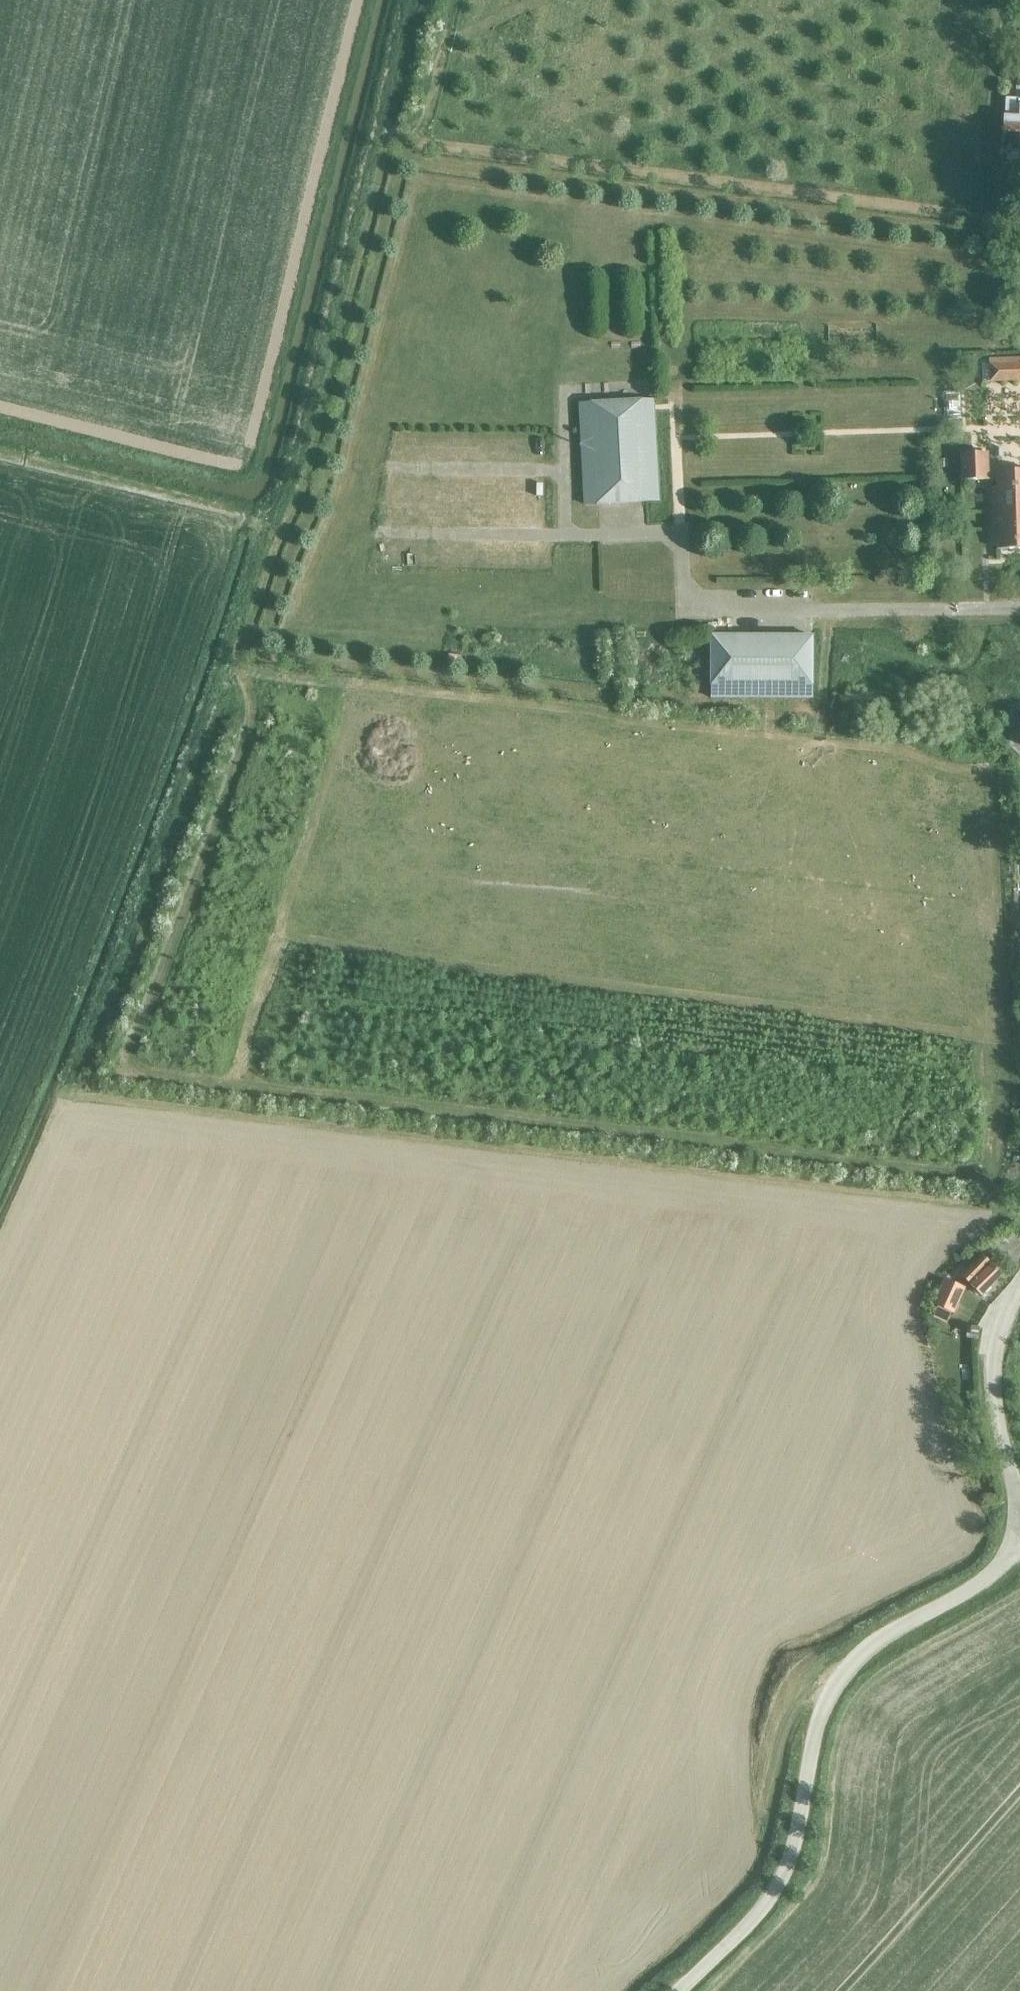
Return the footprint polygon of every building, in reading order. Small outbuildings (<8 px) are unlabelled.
[(1001,149),(1019,150),(1019,136),(1019,40),(1017,85),(1016,85),(1015,98),(1002,97),(1001,149)] [(987,360),(987,381),(1019,380),(1019,359),(987,360)] [(959,393),(945,393),(946,417),(961,417),(959,393)] [(579,404),(584,505),(657,501),(652,400),(579,404)] [(1019,549),(1019,471),(987,472),(987,453),(960,454),(961,481),(995,480),(996,488),(991,488),(993,546),(997,546),(997,549),(1019,549)] [(710,635),(710,697),(812,698),(812,636),(710,635)] [(982,1292),(1002,1272),(983,1253),(962,1273),(982,1292)] [(966,1286),(944,1276),(933,1302),(937,1304),(933,1314),(947,1321),(951,1310),(954,1311),(966,1286)]
